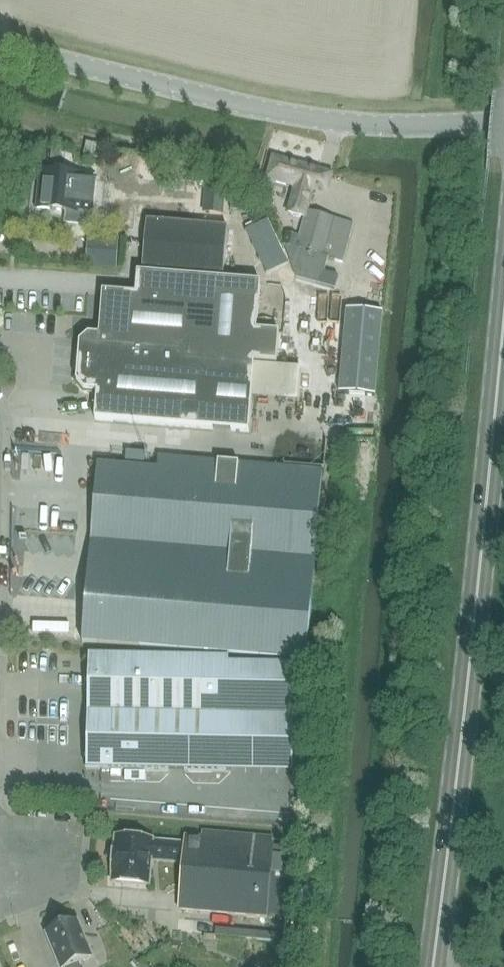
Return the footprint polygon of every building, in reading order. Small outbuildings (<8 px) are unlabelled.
[(98,159),(101,147),(88,143),(85,156),(98,159)] [(353,224),(317,214),(308,211),(310,204),(317,178),(319,170),(317,169),(290,162),(273,157),(267,179),(295,187),(292,199),(287,214),(304,219),(298,239),(296,248),(295,250),(286,248),(303,295),(317,299),(332,303),(339,277),(325,273),(328,259),(343,263),(353,224)] [(92,212),(96,179),(83,178),(83,176),(41,172),(37,208),(79,212),(79,211),(92,212)] [(224,277),(228,228),(148,221),(144,270),(224,277)] [(97,228),(95,256),(127,257),(129,229),(97,228)] [(249,433),(252,399),(255,366),(255,362),(276,364),(279,334),(258,332),(259,318),(262,285),(138,274),(136,296),(104,293),(100,335),(89,334),(80,342),(77,381),(84,391),(97,392),(95,420),(249,433)] [(311,313),(321,342),(333,338),(322,309),(311,313)] [(383,313),(347,310),(340,393),(375,397),(383,313)] [(259,321),(258,332),(272,333),(273,322),(259,321)] [(43,450),(68,451),(69,443),(43,442),(43,450)] [(99,465),(92,544),(316,563),(323,471),(159,458),(158,470),(99,465)] [(316,563),(92,544),(83,644),(307,663),(316,563)] [(89,657),(87,770),(226,772),(227,660),(89,657)] [(186,865),(186,866),(182,911),(269,919),(269,916),(286,917),(292,848),(275,847),(275,844),(273,844),(273,837),(203,831),(202,837),(189,836),(188,843),(188,844),(155,841),(155,840),(117,837),(113,883),(152,886),(153,862),(186,865)] [(162,897),(158,908),(175,913),(179,902),(162,897)] [(77,922),(48,934),(61,966),(80,966),(78,963),(91,958),(77,922)]
